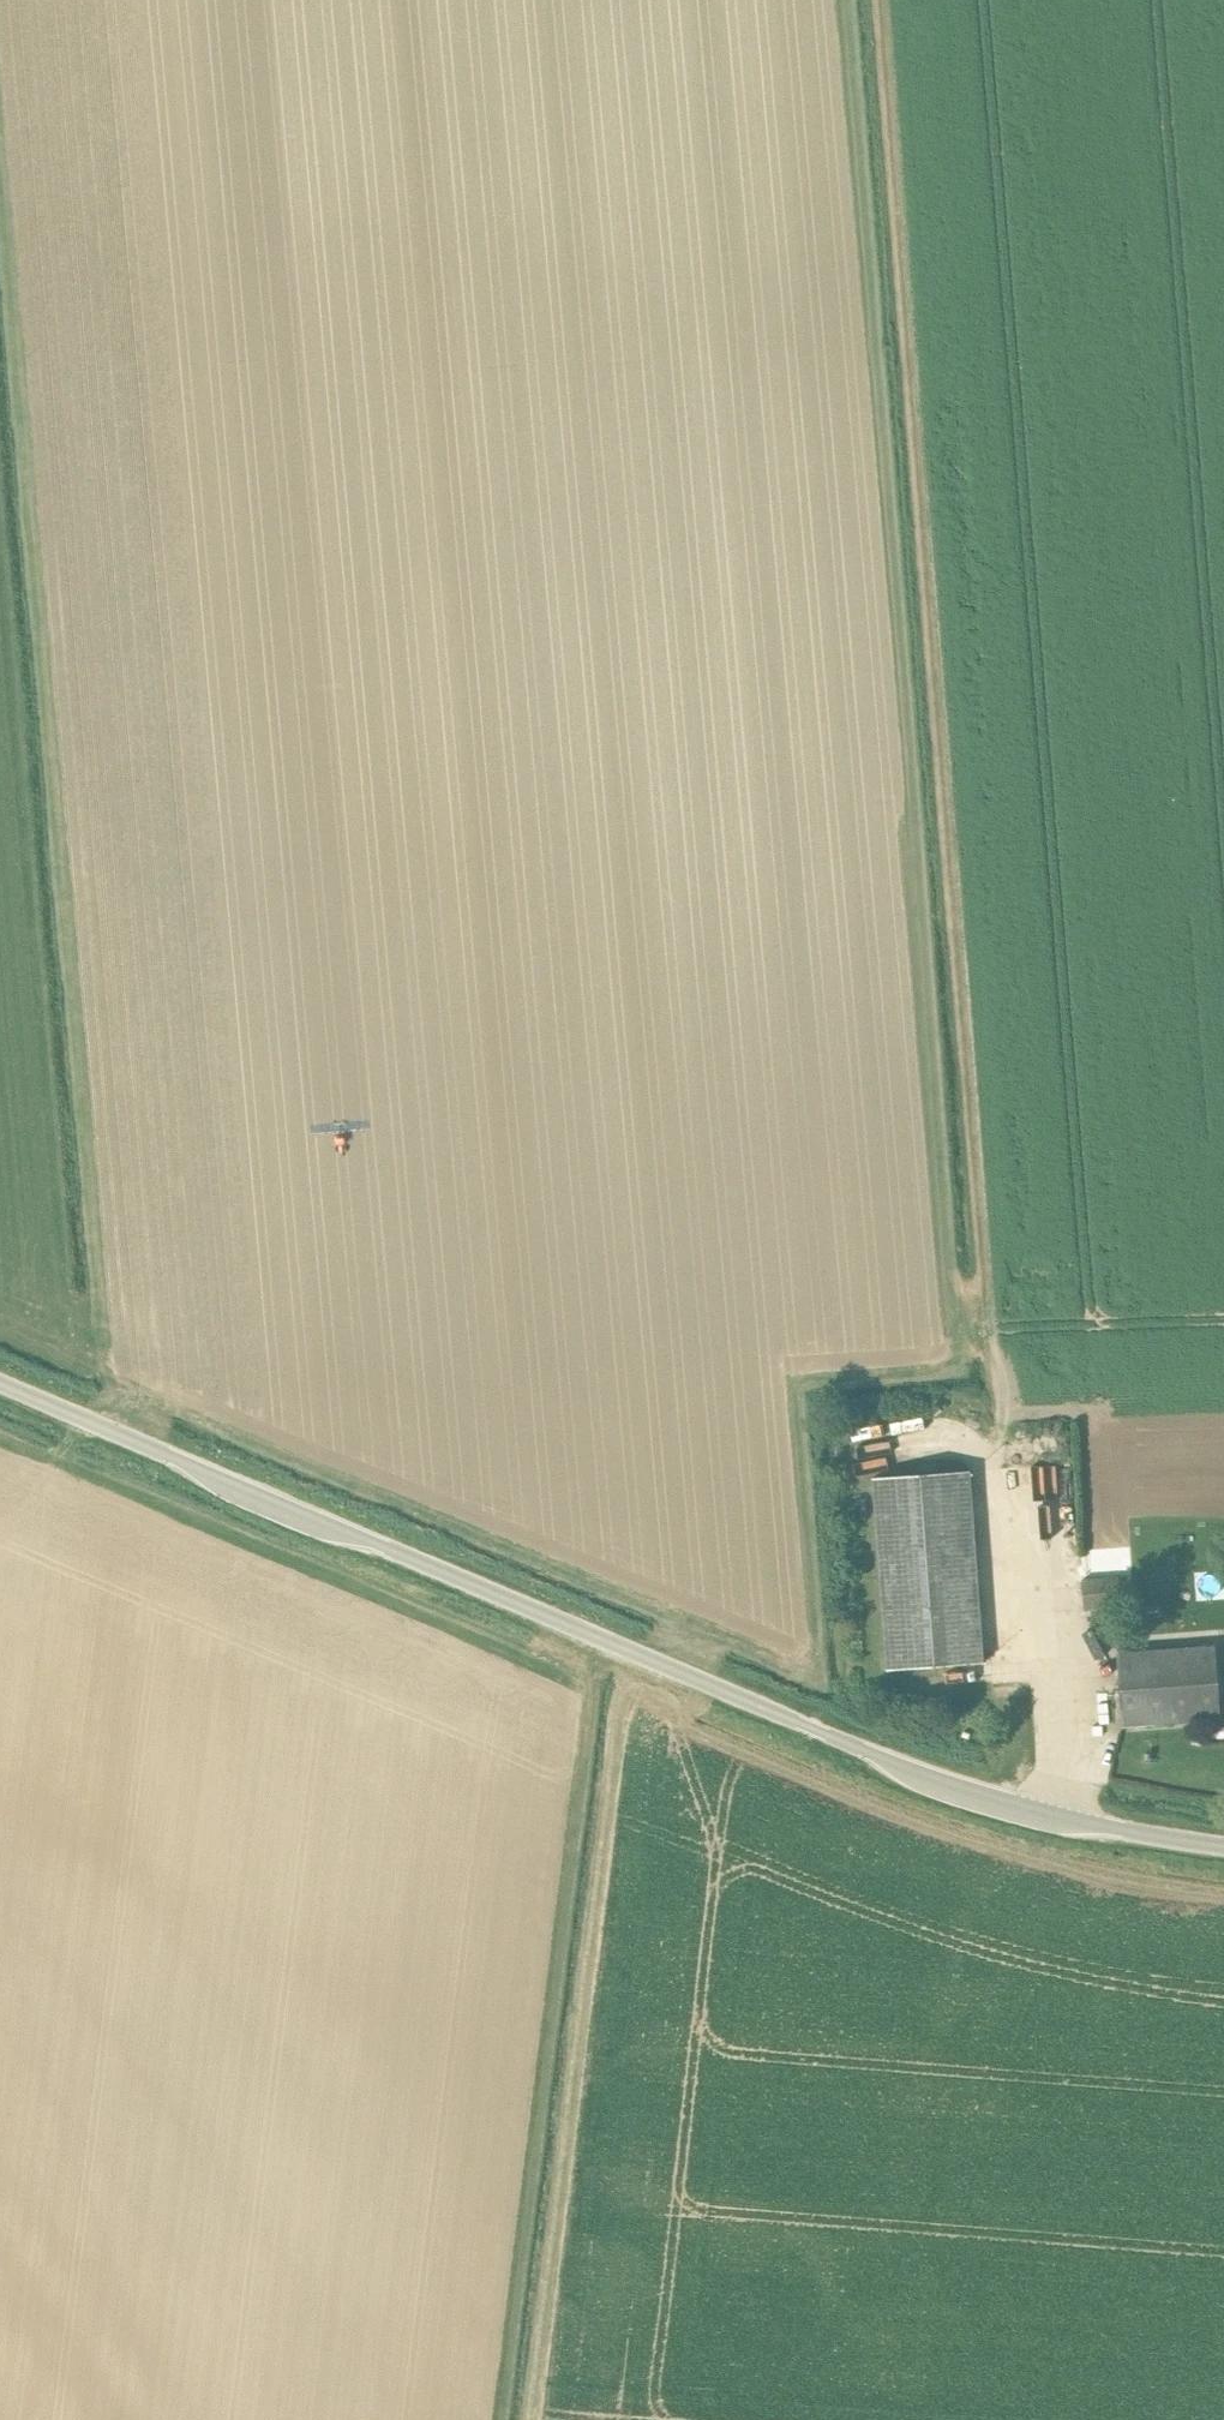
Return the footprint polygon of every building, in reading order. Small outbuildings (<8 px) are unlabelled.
[(1055,1466),(1056,1500),(1065,1500),(1065,1466),(1055,1466)] [(983,1662),(981,1639),(969,1471),(873,1478),(887,1669),(983,1662)] [(1083,1611),(1133,1607),(1132,1577),(1082,1581),(1083,1611)] [(1211,1646),(1118,1653),(1123,1726),(1223,1719),(1223,1701),(1218,1701),(1214,1646),(1211,1646)]
